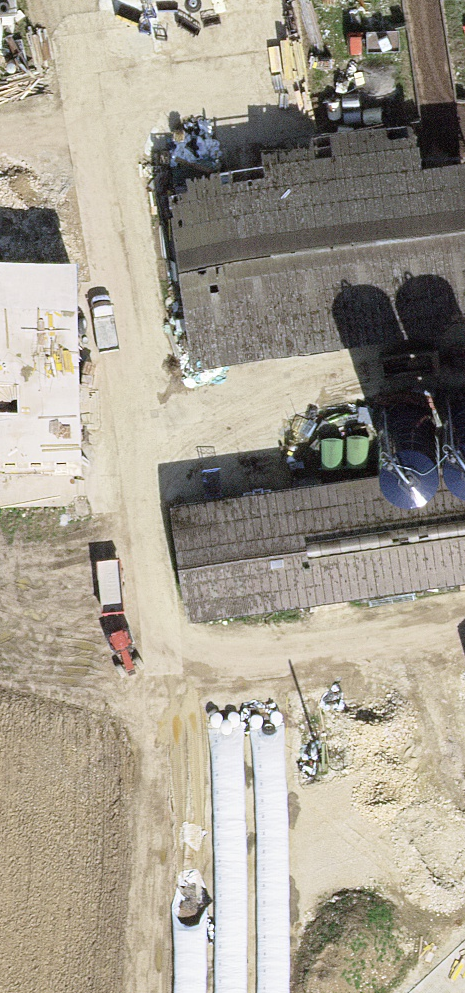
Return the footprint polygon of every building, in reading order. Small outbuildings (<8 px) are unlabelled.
[(16,0),(0,0),(0,40),(20,39),(16,0)] [(464,319),(464,166),(460,130),(458,117),(160,158),(187,357),(464,319)] [(0,271),(0,493),(97,492),(94,270),(0,271)] [(169,511),(185,624),(464,585),(464,469),(169,511)]
